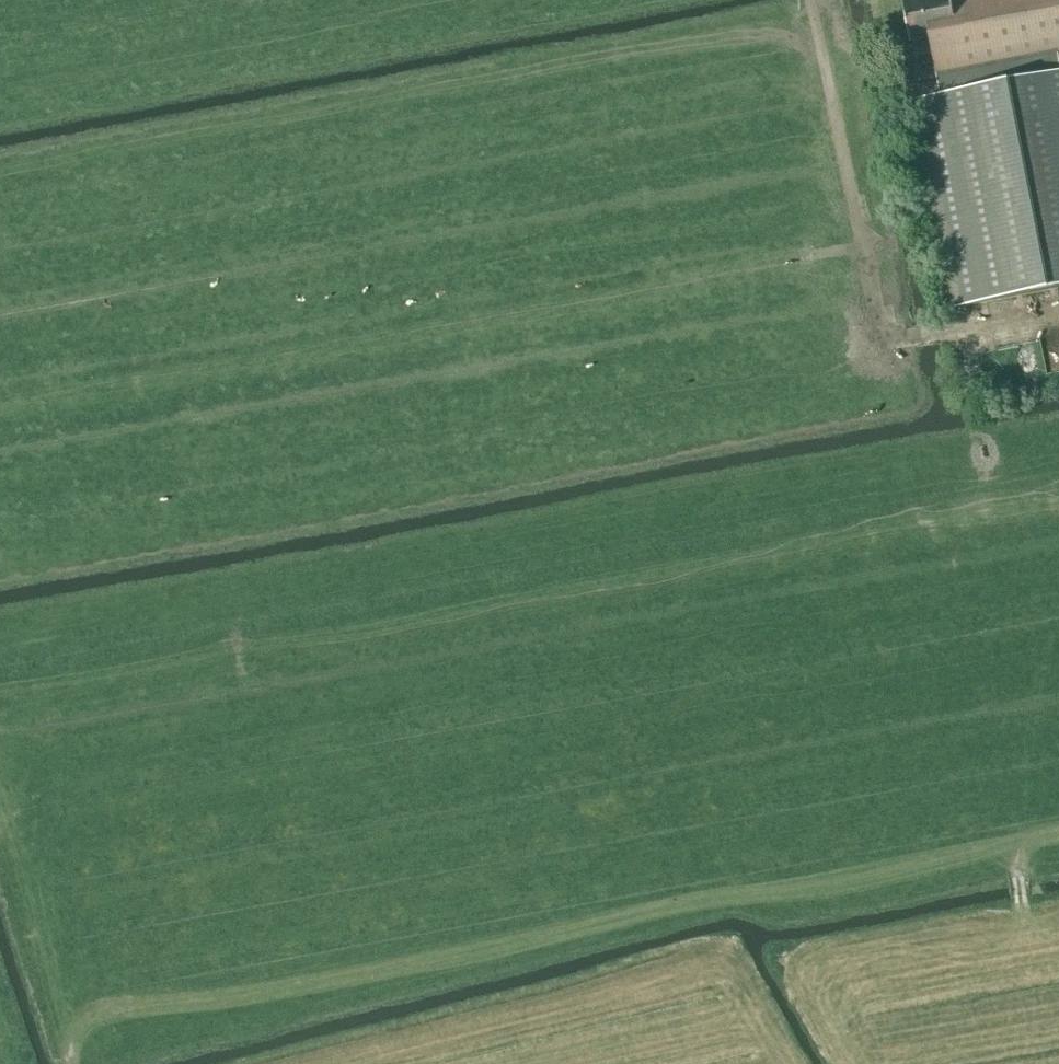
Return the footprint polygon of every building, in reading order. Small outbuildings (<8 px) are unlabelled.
[(909,100),(948,308),(1058,288),(1058,72),(1057,61),(1058,60),(1058,0),(902,0),(910,41),(930,38),(938,84),(1042,64),(1044,75),(909,100)]
